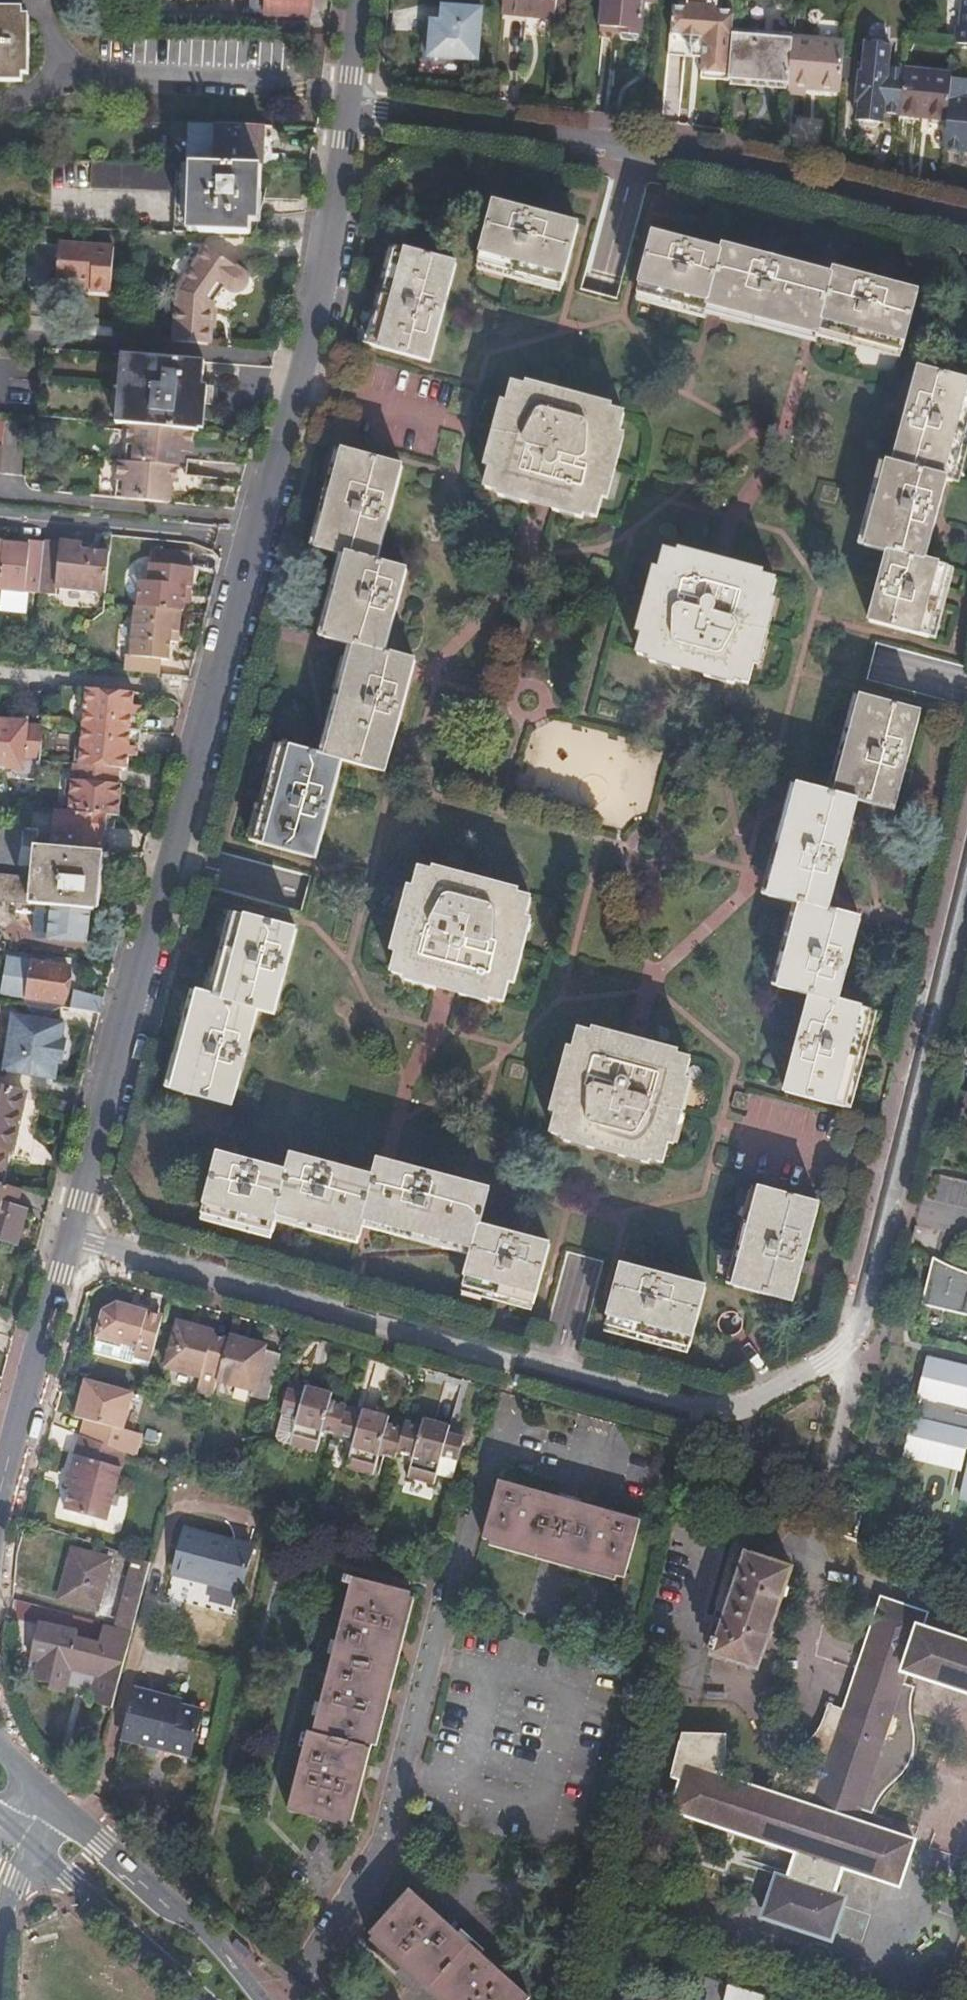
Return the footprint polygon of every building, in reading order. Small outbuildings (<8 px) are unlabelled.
[(310,16),(310,0),(250,0),(250,12),(267,12),(267,15),(310,16)] [(504,11),(557,18),(559,0),(505,0),(504,11)] [(625,0),(604,0),(600,38),(620,40),(625,0)] [(659,0),(625,0),(620,40),(638,42),(639,32),(641,32),(644,3),(658,5),(659,0)] [(734,15),(718,13),(718,2),(700,0),(691,0),(689,10),(674,9),(671,39),(681,40),(693,53),(692,64),(702,64),(701,78),(729,79),(733,28),(734,15)] [(439,57),(478,61),(484,8),(445,4),(439,57)] [(21,84),(23,61),(29,61),(30,35),(23,35),(24,11),(0,11),(0,83),(21,84)] [(751,30),(733,28),(729,79),(789,86),(793,42),(793,41),(751,36),(751,30)] [(884,113),(900,115),(905,69),(889,68),(891,45),(887,45),(885,38),(875,37),(872,43),(868,43),(865,65),(862,65),(858,110),(861,111),(859,121),(863,121),(865,128),(876,129),(879,123),(883,124),(884,113)] [(843,90),(846,46),(793,42),(789,86),(789,94),(809,96),(810,86),(843,90)] [(952,66),(906,62),(905,68),(951,72),(952,66)] [(905,69),(900,115),(947,118),(944,147),(959,148),(966,78),(951,76),(951,72),(905,68),(905,69)] [(263,168),(265,125),(183,123),(181,165),(263,168)] [(262,196),(263,168),(181,165),(94,163),(93,190),(177,193),(175,233),(252,236),(254,195),(262,196)] [(477,261),(563,285),(579,224),(494,201),(477,261)] [(819,328),(903,351),(920,290),(834,267),(832,272),(722,242),(721,246),(653,228),(636,287),(705,307),(708,301),(818,333),(819,328)] [(91,289),(108,291),(112,247),(58,242),(55,279),(91,282),(91,289)] [(224,284),(230,288),(236,290),(240,288),(243,286),(245,284),(246,279),(246,275),(244,272),(242,269),(208,245),(177,287),(173,339),(210,342),(215,296),(224,284)] [(367,344),(429,361),(455,263),(395,246),(367,344)] [(203,384),(206,360),(123,354),(43,348),(35,420),(133,428),(193,433),(199,434),(201,412),(202,405),(206,406),(208,385),(203,384)] [(928,636),(946,567),(926,561),(948,481),(953,483),(966,431),(966,383),(919,369),(893,464),(887,463),(864,548),(885,553),(868,620),(928,636)] [(550,535),(581,544),(583,539),(595,543),(606,503),(594,499),(600,475),(612,478),(623,439),(612,437),(613,432),(581,423),(580,427),(556,421),(557,416),(527,408),(526,412),(512,409),(501,447),(514,451),(508,474),(495,470),(484,512),(497,516),(496,520),(524,528),(526,523),(551,531),(550,535)] [(192,447),(193,433),(133,428),(131,449),(129,463),(177,467),(178,453),(179,446),(191,447),(192,447)] [(190,454),(191,447),(179,446),(178,453),(190,454)] [(177,467),(129,463),(115,462),(112,498),(169,503),(171,483),(176,484),(177,467)] [(254,866),(314,882),(341,783),(384,795),(415,682),(384,674),(406,592),(376,583),(402,490),(341,473),(314,570),(345,578),(322,661),(354,669),(324,778),(280,767),(254,866)] [(59,542),(45,541),(45,543),(40,595),(56,596),(56,589),(55,589),(59,542)] [(40,595),(45,543),(29,542),(28,547),(24,593),(25,593),(40,595)] [(91,545),(59,542),(55,589),(56,589),(105,593),(109,554),(90,552),(91,545)] [(28,547),(15,546),(3,545),(0,578),(0,591),(24,593),(28,547)] [(124,673),(157,675),(158,662),(165,663),(167,646),(174,647),(177,618),(177,613),(181,613),(183,594),(183,589),(191,591),(191,571),(177,571),(178,556),(151,553),(147,583),(140,583),(139,590),(138,610),(135,610),(134,615),(129,660),(125,660),(124,673)] [(702,707),(733,716),(735,712),(748,715),(758,674),(746,670),(752,648),(765,652),(777,611),(764,607),(765,602),(735,594),(732,599),(709,592),(710,587),(681,579),(680,584),(664,580),(654,619),(667,624),(662,646),(647,643),(636,685),(650,688),(649,693),(678,700),(680,697),(703,703),(702,707)] [(131,712),(133,691),(85,686),(81,725),(139,730),(141,713),(131,712)] [(780,1087),(839,1104),(867,1005),(836,997),(857,915),(827,907),(856,798),(892,808),(919,709),(859,692),(831,790),(796,780),(766,891),(797,899),(774,983),(806,992),(780,1087)] [(41,730),(26,729),(26,721),(0,719),(0,768),(10,768),(9,777),(14,782),(37,784),(39,760),(41,730)] [(138,747),(139,730),(81,725),(78,763),(113,766),(126,767),(128,746),(138,747)] [(111,796),(113,766),(78,763),(72,763),(68,811),(107,814),(118,815),(120,797),(111,796)] [(105,834),(107,814),(68,811),(54,810),(51,847),(98,851),(108,851),(110,834),(105,834)] [(52,906),(88,909),(93,909),(95,895),(104,895),(105,884),(106,877),(96,875),(98,851),(51,847),(42,846),(39,877),(0,874),(0,901),(52,906)] [(455,1018),(486,1026),(487,1023),(501,1026),(512,984),(499,981),(505,958),(518,961),(529,921),(517,918),(518,914),(487,906),(486,910),(461,904),(463,900),(433,892),(431,896),(418,893),(407,931),(421,935),(414,958),(402,954),(390,995),(404,999),(402,1004),(431,1012),(432,1006),(457,1014),(455,1018)] [(88,909),(52,906),(43,905),(42,921),(40,936),(48,937),(48,938),(85,941),(88,909)] [(295,952),(236,936),(214,1018),(197,1013),(170,1112),(230,1127),(256,1031),(273,1036),(295,952)] [(29,997),(64,1003),(69,967),(34,961),(29,997)] [(72,993),(70,1007),(99,1012),(103,998),(72,993)] [(57,1021),(59,1005),(25,1000),(22,1015),(12,1014),(9,1031),(3,1035),(2,1038),(1,1046),(6,1052),(3,1070),(54,1078),(57,1062),(61,1063),(65,1039),(61,1039),(64,1022),(57,1021)] [(612,1178),(642,1186),(643,1181),(658,1185),(669,1144),(655,1140),(661,1119),(675,1123),(686,1082),(672,1078),(674,1074),(644,1065),(642,1071),(617,1064),(618,1058),(590,1050),(588,1056),(575,1052),(564,1092),(577,1096),(572,1117),(558,1114),(547,1154),(560,1158),(559,1163),(587,1170),(589,1166),(614,1173),(612,1178)] [(1,1185),(8,1148),(12,1149),(24,1095),(25,1091),(0,1086),(0,1185),(1,1185)] [(462,1308),(529,1326),(545,1267),(478,1248),(488,1211),(377,1182),(372,1200),(289,1179),(286,1193),(215,1175),(197,1235),(270,1256),(274,1239),(356,1261),(361,1242),(472,1272),(462,1308)] [(17,1246),(27,1210),(19,1208),(23,1191),(1,1185),(0,1185),(0,1241),(17,1246)] [(730,1306),(789,1323),(815,1228),(757,1211),(730,1306)] [(939,1281),(936,1279),(933,1277),(922,1325),(966,1335),(966,1292),(964,1291),(960,1290),(957,1288),(953,1287),(949,1286),(946,1284),(943,1283),(939,1281)] [(601,1346),(682,1369),(699,1309),(619,1286),(601,1346)] [(121,1299),(105,1308),(98,1338),(121,1345),(123,1341),(137,1345),(134,1354),(152,1358),(163,1317),(149,1312),(150,1307),(121,1299)] [(269,1399),(283,1350),(268,1345),(269,1341),(251,1336),(249,1341),(216,1331),(217,1325),(198,1320),(197,1326),(178,1321),(167,1363),(203,1374),(199,1386),(217,1392),(221,1380),(255,1390),(254,1395),(269,1399)] [(929,1378),(928,1385),(910,1475),(965,1486),(966,1477),(966,1387),(929,1378)] [(83,1419),(79,1435),(80,1436),(128,1453),(135,1456),(143,1428),(124,1423),(132,1391),(87,1379),(82,1399),(78,1398),(74,1417),(83,1419)] [(290,1383),(288,1390),(303,1395),(305,1387),(290,1383)] [(337,1435),(338,1433),(344,1413),(346,1406),(331,1402),(333,1395),(305,1387),(303,1395),(288,1390),(282,1411),(283,1412),(298,1416),(290,1444),(316,1452),(323,1431),(337,1435)] [(363,1410),(346,1405),(346,1406),(344,1413),(361,1418),(363,1410)] [(380,1452),(395,1456),(397,1451),(403,1429),(388,1425),(390,1418),(363,1410),(361,1418),(344,1413),(338,1433),(355,1438),(348,1466),(374,1473),(380,1452)] [(298,1416),(283,1412),(276,1436),(279,1441),(290,1444),(298,1416)] [(422,1427),(405,1422),(403,1429),(397,1451),(414,1456),(408,1477),(436,1484),(444,1455),(458,1458),(464,1438),(450,1434),(451,1427),(424,1419),(422,1427)] [(465,1431),(451,1427),(450,1434),(464,1438),(465,1431)] [(128,1453),(80,1436),(71,1475),(76,1476),(66,1513),(109,1525),(128,1453)] [(483,1537),(625,1576),(640,1519),(499,1480),(483,1537)] [(173,1570),(203,1578),(214,1536),(185,1528),(173,1570)] [(214,1536),(203,1578),(208,1579),(208,1583),(241,1592),(253,1546),(214,1536)] [(60,1598),(96,1607),(108,1560),(72,1550),(60,1598)] [(713,1657),(757,1671),(791,1569),(747,1554),(718,1642),(711,1640),(707,1652),(714,1654),(713,1657)] [(134,1557),(122,1605),(138,1609),(150,1561),(134,1557)] [(288,1809),(347,1824),(366,1750),(371,1752),(410,1596),(352,1580),(313,1737),(307,1735),(288,1809)] [(824,1921),(834,1893),(805,1883),(815,1855),(901,1884),(915,1841),(858,1821),(867,1793),(880,1798),(894,1778),(896,1776),(898,1774),(901,1772),(903,1769),(904,1767),(906,1764),(908,1762),(909,1759),(910,1756),(911,1753),(911,1751),(912,1748),(913,1745),(913,1743),(913,1740),(913,1737),(913,1734),(912,1731),(912,1729),(911,1726),(911,1701),(899,1697),(907,1673),(966,1693),(966,1644),(921,1628),(925,1614),(882,1599),(845,1711),(831,1707),(830,1711),(829,1715),(828,1718),(827,1720),(826,1723),(824,1726),(823,1728),(821,1730),(819,1733),(818,1734),(817,1736),(815,1738),(813,1740),(811,1741),(809,1743),(808,1744),(805,1745),(804,1747),(801,1748),(811,1758),(828,1764),(822,1782),(783,1769),(775,1794),(724,1777),(725,1772),(724,1736),(686,1734),(673,1775),(683,1778),(673,1807),(799,1850),(780,1906),(824,1921)] [(122,1605),(116,1627),(132,1632),(138,1609),(122,1605)] [(96,1708),(112,1712),(131,1635),(102,1627),(97,1646),(76,1641),(77,1633),(39,1623),(29,1659),(24,1678),(90,1695),(96,1708)] [(138,1686),(124,1735),(169,1747),(168,1750),(193,1757),(204,1709),(183,1703),(184,1698),(138,1686)] [(445,1999),(529,1999),(530,1999),(411,1890),(371,1933),(445,1999)] [(729,1986),(725,1999),(762,1999),(763,1997),(729,1986)]
